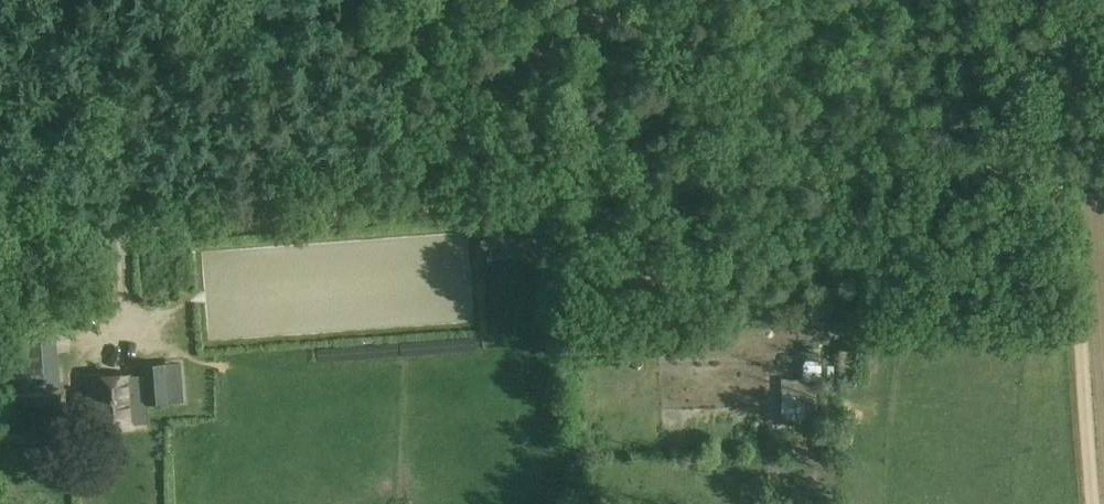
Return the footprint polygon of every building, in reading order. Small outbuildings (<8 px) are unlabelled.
[(57,400),(51,322),(5,326),(10,403),(57,400)] [(1065,385),(1065,372),(1048,372),(1048,384),(1065,385)] [(164,403),(162,375),(142,376),(143,390),(133,391),(132,377),(89,380),(93,428),(142,424),(140,405),(164,403)] [(789,389),(778,398),(791,414),(802,406),(789,389)] [(24,440),(23,424),(0,426),(0,442),(24,440)]
